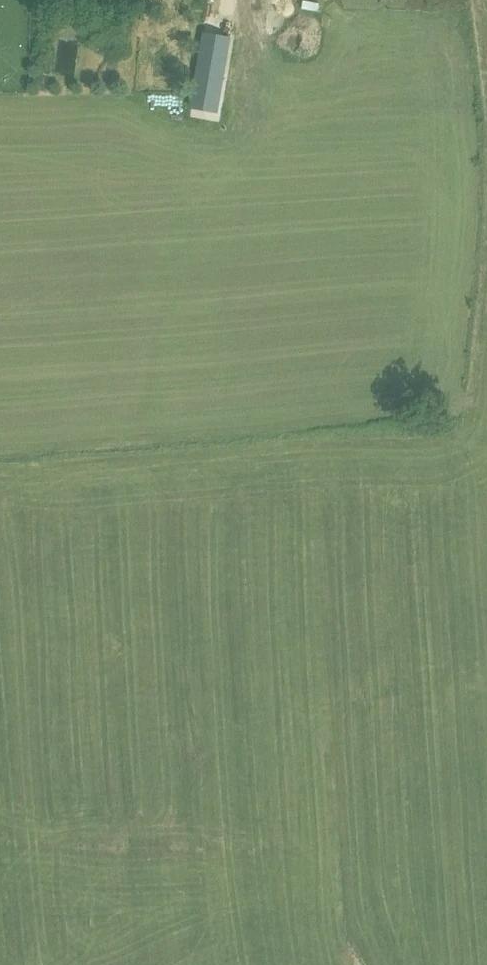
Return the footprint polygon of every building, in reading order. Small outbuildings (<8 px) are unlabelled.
[(194,94),(220,98),(226,62),(225,62),(225,65),(212,63),(212,67),(200,65),(194,94)]
